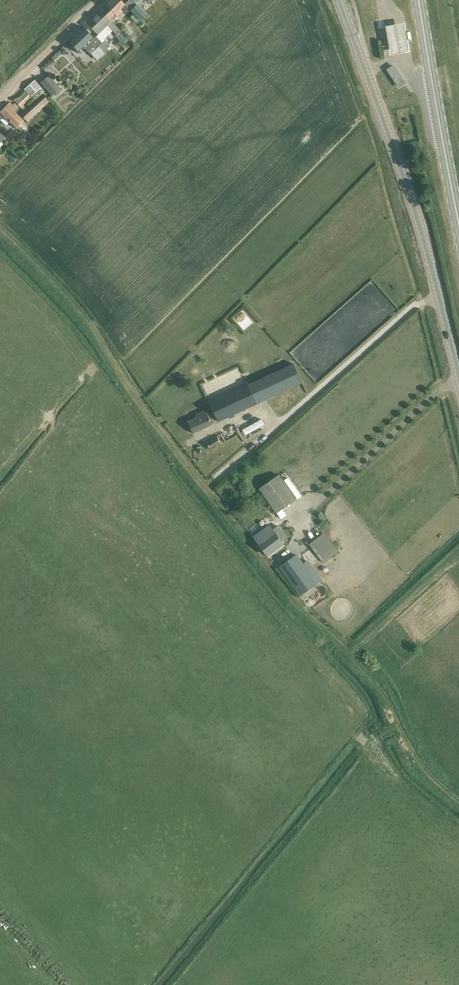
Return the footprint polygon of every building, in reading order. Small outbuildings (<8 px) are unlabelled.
[(100,10),(109,18),(111,16),(114,19),(122,12),(120,9),(124,4),(120,0),(111,0),(100,10)] [(125,5),(134,14),(140,20),(141,21),(146,15),(133,2),(136,0),(129,0),(125,5)] [(109,18),(100,10),(97,13),(88,22),(98,34),(102,38),(111,30),(115,34),(120,30),(109,18)] [(134,14),(130,17),(136,23),(140,20),(134,14)] [(405,21),(387,24),(391,53),(410,50),(405,21)] [(104,52),(108,48),(95,35),(94,37),(83,26),(67,41),(78,52),(84,46),(90,53),(99,46),(104,52)] [(57,61),(54,57),(44,66),(47,70),(57,61)] [(394,65),(387,70),(399,87),(406,83),(394,65)] [(61,87),(50,74),(41,81),(53,94),(61,87)] [(42,86),(36,79),(26,87),(32,95),(42,86)] [(27,91),(16,101),(22,107),(32,97),(27,91)] [(27,122),(49,101),(43,95),(21,116),(27,122)] [(23,120),(13,111),(15,108),(9,102),(0,112),(0,119),(6,125),(10,121),(16,127),(23,120)] [(219,421),(302,383),(294,364),(210,402),(219,421)] [(193,433),(213,424),(206,410),(196,415),(197,418),(188,422),(193,433)] [(221,433),(206,442),(211,450),(226,442),(221,433)] [(279,474),(260,488),(277,512),(296,499),(279,474)] [(270,525),(254,537),(267,555),(283,543),(282,541),(286,537),(278,526),(273,529),(270,525)] [(324,533),(310,543),(323,562),(338,551),(324,533)] [(307,545),(301,550),(308,559),(315,554),(307,545)] [(280,567),(300,596),(317,584),(296,555),(280,567)] [(357,732),(352,739),(360,745),(365,738),(357,732)]
